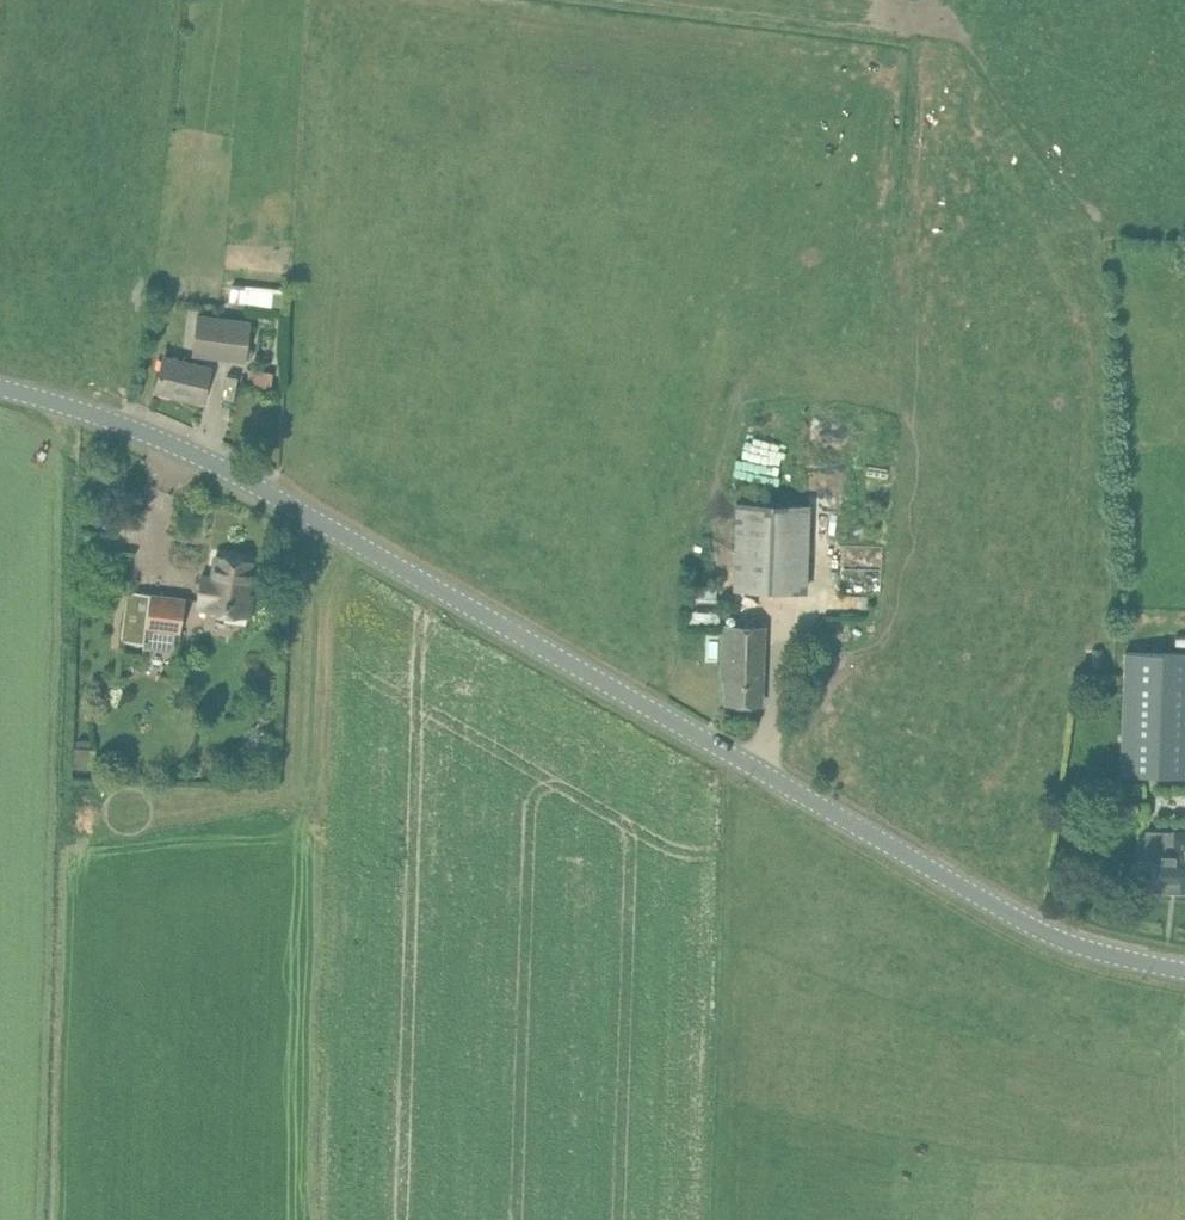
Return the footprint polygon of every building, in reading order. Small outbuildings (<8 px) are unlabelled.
[(232,283),(230,302),(282,307),(284,288),(232,283)] [(251,319),(199,313),(194,353),(246,360),(251,319)] [(164,355),(161,367),(155,390),(202,401),(210,367),(164,355)] [(737,502),(735,565),(734,589),(802,592),(806,504),(737,502)] [(209,572),(201,571),(195,609),(253,618),(256,593),(251,592),(255,559),(211,554),(209,572)] [(123,625),(122,641),(144,643),(144,648),(173,651),(175,631),(180,631),(186,598),(151,593),(128,590),(123,625)] [(764,626),(723,625),(721,673),(727,673),(726,703),(761,704),(764,626)] [(1120,771),(1184,774),(1184,653),(1125,651),(1120,771)] [(1139,876),(1143,879),(1143,889),(1157,890),(1157,887),(1178,888),(1178,890),(1184,891),(1184,830),(1147,830),(1147,850),(1145,850),(1144,862),(1139,866),(1139,876)]
